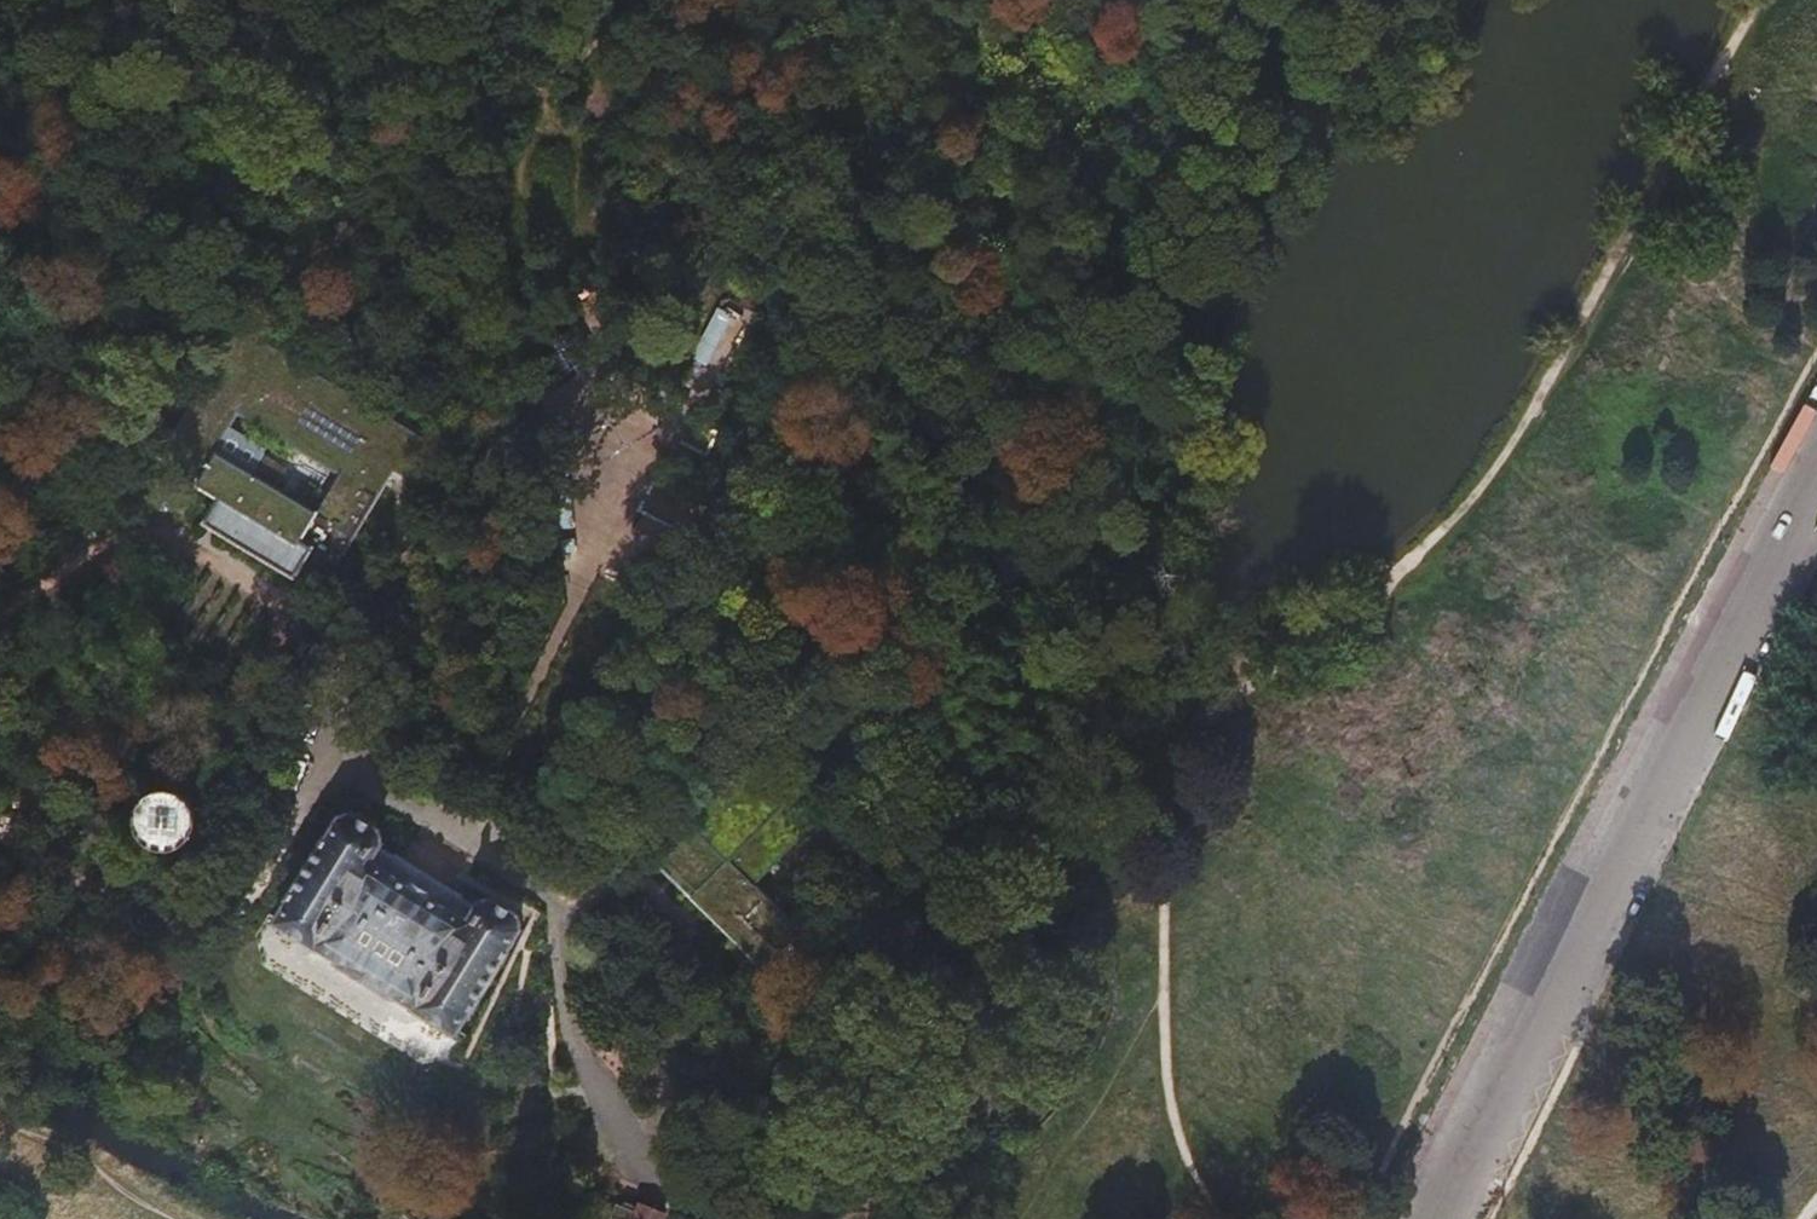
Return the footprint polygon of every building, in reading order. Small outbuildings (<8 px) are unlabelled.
[(688,351),(710,362),(736,311),(714,300),(688,351)] [(162,457),(202,482),(200,486),(220,500),(206,523),(293,578),(312,549),(337,565),(393,473),(405,480),(429,442),(398,424),(239,327),(176,432),(167,425),(168,421),(161,417),(149,435),(167,447),(162,457)] [(693,898),(767,965),(801,928),(755,883),(803,830),(781,809),(782,806),(744,769),(687,829),(690,832),(661,863),(695,895),(693,898)] [(158,853),(165,853),(171,853),(177,851),(183,848),(188,844),(192,839),(195,833),(197,827),(197,821),(196,814),(194,808),(191,803),(186,798),(181,794),(175,791),(169,790),(162,790),(156,791),(150,794),(145,797),(140,802),(137,807),(134,813),(133,819),(134,826),(135,832),(138,838),(142,843),(147,847),(152,851),(158,853)] [(277,923),(456,1033),(458,1030),(520,930),(517,916),(492,900),(481,902),(435,873),(381,840),(380,831),(353,816),(340,818),(277,923)] [(645,1211),(642,1215),(623,1205),(616,1218),(660,1218),(645,1211)]
